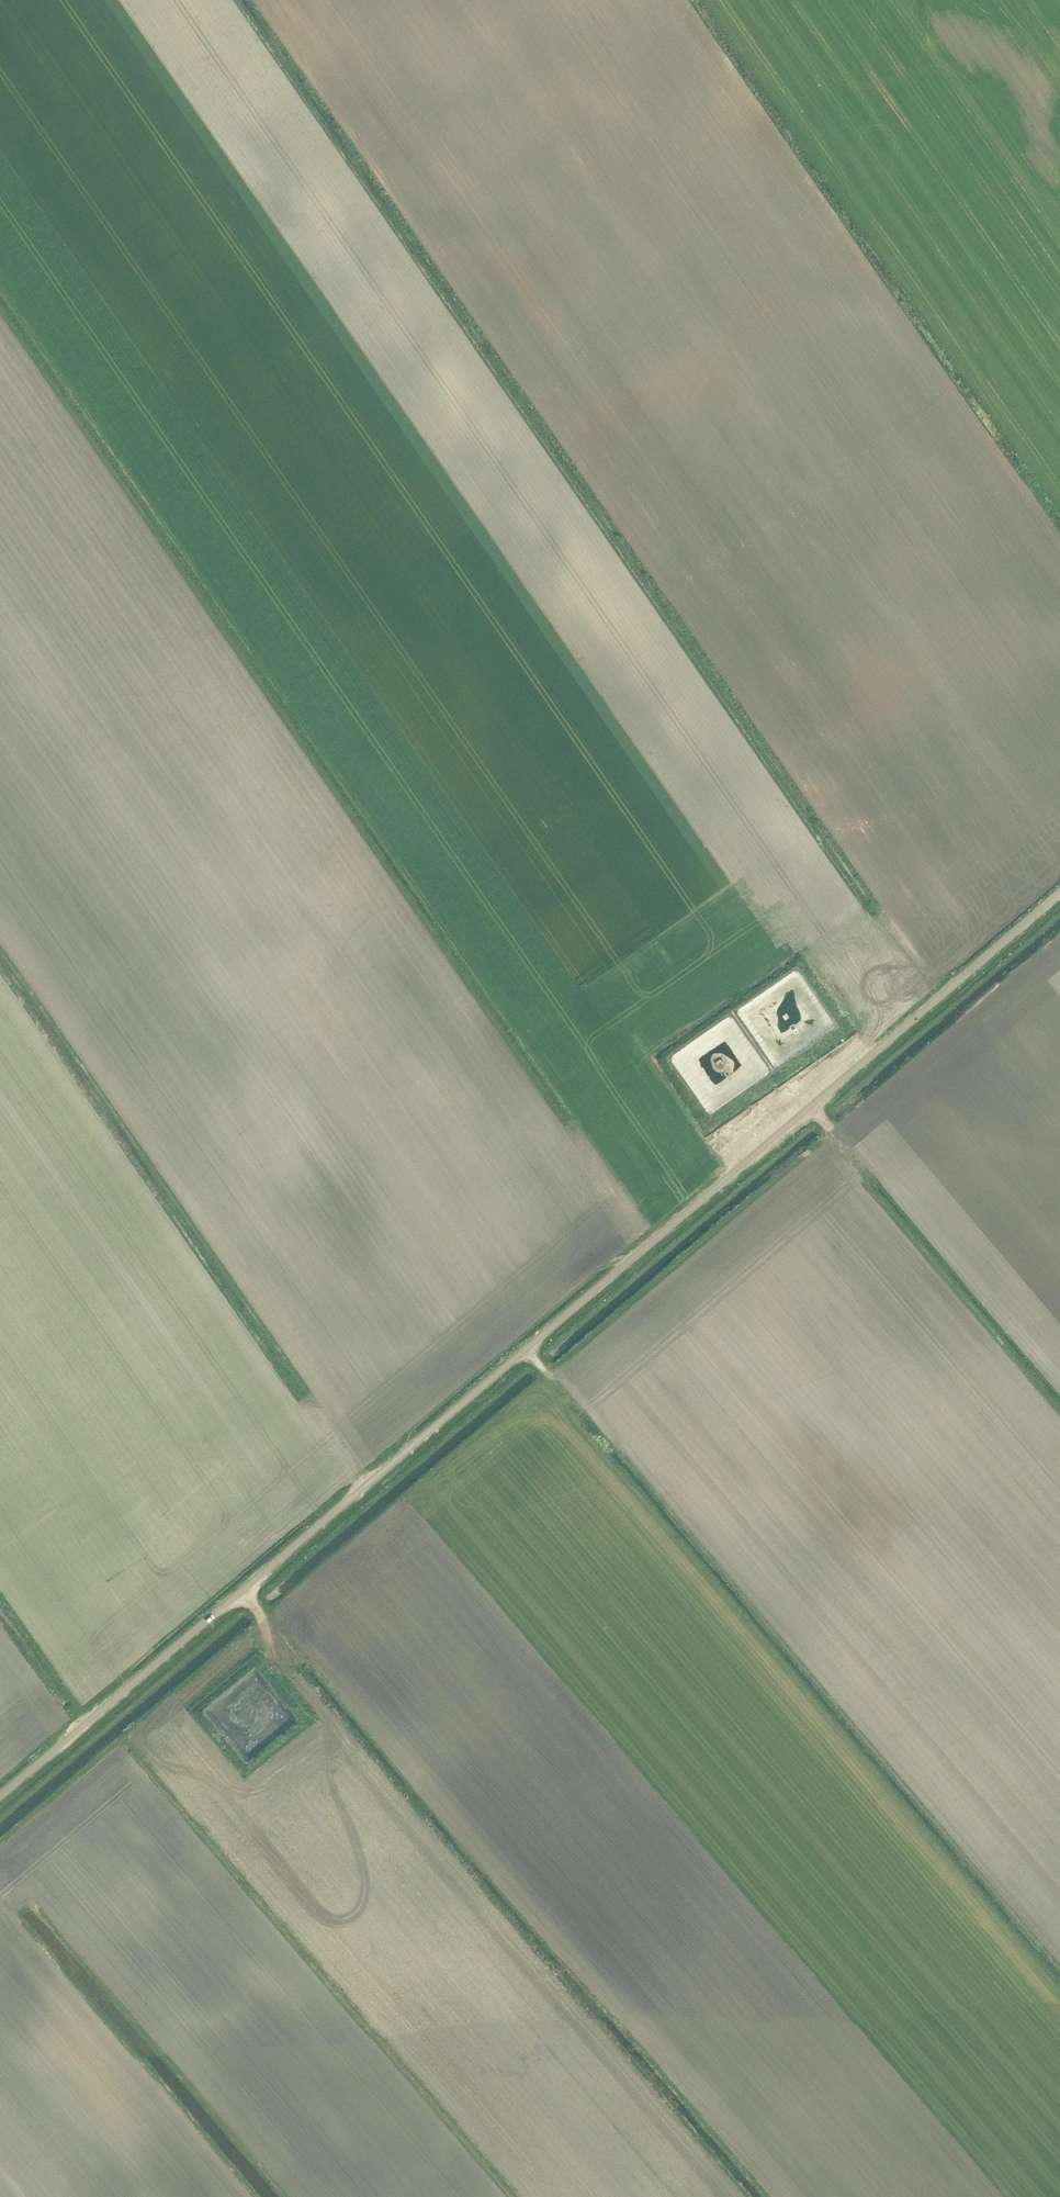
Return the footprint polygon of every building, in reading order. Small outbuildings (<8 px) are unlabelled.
[(247,1731),(265,1716),(259,1710),(262,1708),(250,1693),(229,1710),(247,1731)]
